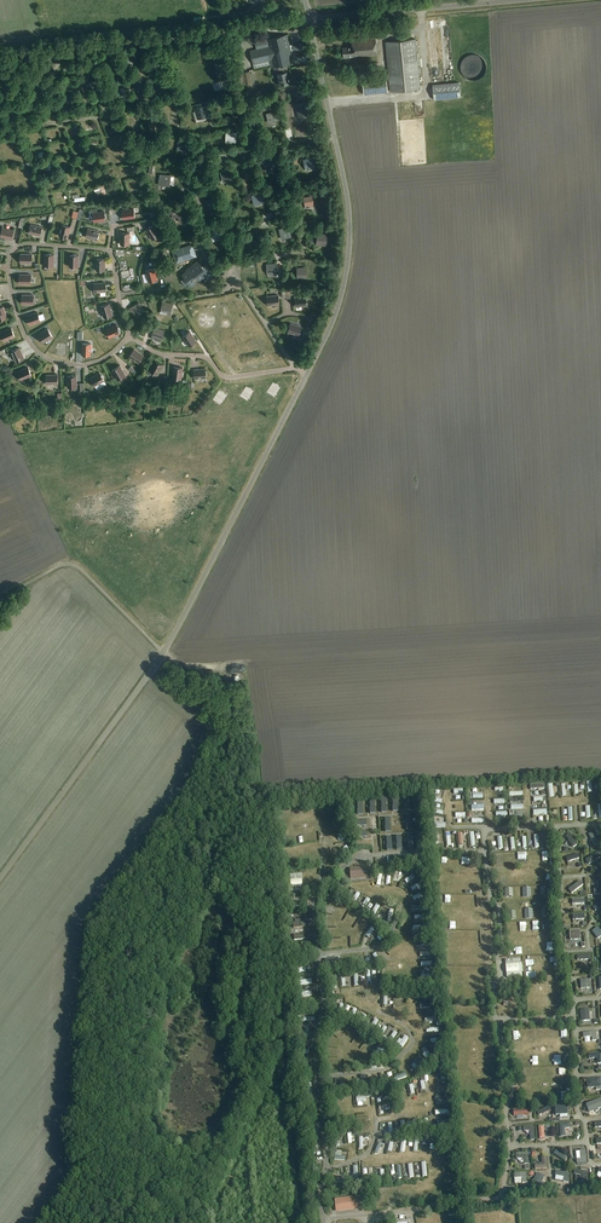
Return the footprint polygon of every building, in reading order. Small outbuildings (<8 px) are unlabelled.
[(294,63),(288,35),(268,40),(269,48),(250,52),(253,65),(272,60),(274,68),(279,67),(281,74),(278,75),(281,86),(290,84),(287,73),(285,65),(294,63)] [(354,58),(378,56),(376,37),(352,39),(353,47),(344,48),(345,58),(354,57),(354,58)] [(416,39),(386,42),(390,92),(420,89),(416,39)] [(97,72),(95,61),(86,63),(88,74),(97,72)] [(253,90),(250,72),(242,73),(244,91),(253,90)] [(364,94),(388,92),(387,80),(363,82),(364,94)] [(459,83),(432,85),(434,100),(461,98),(459,83)] [(100,103),(109,101),(106,88),(96,90),(100,103)] [(241,110),(240,100),(231,100),(231,101),(232,101),(232,108),(238,107),(239,109),(241,109),(241,110)] [(308,111),(310,111),(308,104),(299,106),(300,113),(298,113),(300,119),(309,117),(308,111)] [(195,108),(198,119),(208,117),(205,105),(195,108)] [(278,121),(276,112),(266,114),(267,114),(268,116),(269,116),(271,121),(278,120),(278,121)] [(236,143),(236,133),(226,133),(227,133),(227,135),(229,135),(229,141),(236,141),(236,143)] [(188,150),(189,140),(179,138),(178,149),(188,150)] [(57,151),(59,158),(65,156),(63,149),(57,151)] [(275,165),(275,166),(269,156),(261,161),(264,165),(265,164),(269,169),(275,165)] [(312,168),(314,168),(312,158),(303,160),(305,168),(311,167),(312,168)] [(233,179),(229,168),(220,172),(221,172),(222,175),(223,174),(226,181),(233,179)] [(170,186),(171,176),(160,175),(159,185),(170,186)] [(100,188),(93,190),(96,198),(102,195),(100,188)] [(261,193),(252,196),(254,203),(256,203),(258,202),(261,201),(261,203),(263,202),(264,203),(261,193)] [(311,207),(314,206),(312,196),(304,197),(305,206),(311,205),(311,207)] [(208,211),(210,210),(214,209),(210,198),(204,201),(208,211)] [(138,217),(137,209),(126,210),(127,213),(126,213),(126,216),(127,217),(127,219),(138,217)] [(176,210),(171,212),(173,219),(178,217),(180,222),(187,220),(190,219),(187,210),(177,212),(176,210)] [(103,213),(92,213),(91,221),(102,222),(102,220),(103,219),(104,216),(103,216),(103,213)] [(40,236),(42,227),(31,225),(29,233),(40,236)] [(68,238),(71,227),(62,225),(59,236),(68,238)] [(152,240),(160,235),(154,225),(146,230),(152,240)] [(289,227),(280,229),(281,232),(282,231),(283,234),(282,234),(283,236),(284,238),(291,236),(291,237),(289,227)] [(12,239),(14,230),(2,228),(1,237),(12,239)] [(97,240),(99,231),(88,229),(86,237),(97,240)] [(220,239),(223,238),(221,229),(211,232),(213,239),(215,239),(217,238),(220,237),(220,239)] [(261,240),(256,231),(247,237),(248,237),(249,238),(251,238),(252,240),(253,242),(254,242),(254,243),(261,239),(261,240)] [(129,245),(130,233),(121,233),(120,244),(129,245)] [(326,246),(327,235),(317,234),(317,243),(323,244),(323,246),(326,246)] [(176,262),(179,265),(194,256),(191,252),(193,251),(190,247),(176,257),(179,260),(176,262)] [(45,266),(54,266),(54,255),(52,255),(51,254),(48,253),(47,255),(45,254),(45,266)] [(19,260),(20,261),(20,263),(32,263),(32,254),(20,254),(20,256),(19,257),(19,260)] [(69,267),(78,267),(79,256),(77,255),(76,254),(73,254),(72,255),(70,255),(69,267)] [(96,270),(98,270),(99,272),(102,271),(103,270),(105,270),(105,259),(96,259),(96,270)] [(185,278),(181,281),(185,286),(189,283),(191,286),(192,286),(191,285),(195,282),(193,279),(196,276),(198,279),(202,276),(203,277),(211,271),(207,265),(205,264),(202,266),(198,261),(191,266),(192,267),(182,274),(185,278)] [(274,275),(277,275),(276,264),(266,264),(267,274),(274,273),(274,275)] [(149,282),(157,279),(154,268),(146,271),(149,282)] [(304,279),(307,279),(307,268),(297,268),(297,277),(304,277),(304,279)] [(20,284),(31,284),(31,276),(20,275),(20,284)] [(95,293),(106,292),(105,282),(94,284),(95,293)] [(23,304),(34,304),(34,295),(22,295),(23,304)] [(279,304),(278,295),(267,296),(268,305),(279,304)] [(296,307),(307,305),(306,296),(294,298),(296,307)] [(137,316),(145,312),(139,302),(129,308),(131,310),(133,309),(137,316)] [(167,314),(168,315),(171,315),(173,304),(163,302),(161,311),(167,312),(167,314)] [(110,316),(113,315),(110,304),(101,306),(104,317),(106,317),(107,318),(110,317),(110,316)] [(38,313),(27,316),(30,324),(40,322),(38,313)] [(299,336),(302,327),(291,323),(290,326),(289,326),(288,329),(289,330),(288,332),(299,336)] [(117,327),(117,326),(107,329),(110,338),(120,334),(119,332),(120,331),(119,328),(117,327)] [(154,339),(154,340),(161,342),(165,331),(155,327),(151,338),(154,339)] [(4,341),(15,337),(11,328),(1,333),(4,341)] [(53,337),(48,330),(39,335),(40,337),(39,338),(41,341),(42,341),(43,343),(53,337)] [(183,337),(189,346),(191,345),(192,345),(195,343),(195,342),(197,341),(190,332),(183,337)] [(66,345),(58,344),(57,355),(59,355),(60,356),(63,356),(63,355),(66,355),(66,345)] [(91,344),(82,344),(82,355),(84,355),(85,356),(87,356),(88,355),(90,355),(91,344)] [(16,362),(24,358),(20,348),(11,351),(16,362)] [(139,363),(144,355),(134,349),(129,357),(139,363)] [(157,375),(163,365),(155,361),(149,371),(157,375)] [(118,380),(126,376),(120,366),(112,370),(118,380)] [(18,372),(19,374),(18,375),(19,378),(20,378),(21,380),(32,376),(28,367),(18,372)] [(178,382),(178,379),(181,379),(183,368),(174,367),(172,378),(173,378),(173,381),(178,382)] [(207,372),(205,371),(205,369),(194,370),(195,379),(206,378),(206,375),(207,375),(207,372)] [(105,381),(103,379),(104,378),(102,375),(101,375),(100,373),(90,379),(95,386),(105,381)] [(47,384),(58,384),(58,375),(46,375),(47,384)] [(70,375),(70,376),(68,376),(68,388),(77,388),(77,376),(74,376),(74,375),(70,375)] [(267,392),(274,397),(281,388),(279,386),(279,385),(276,383),(275,384),(273,383),(267,392)] [(95,395),(105,389),(102,384),(92,390),(95,395)] [(240,396),(247,401),(254,391),(252,390),(252,389),(249,387),(248,388),(246,386),(240,396)] [(225,393),(222,391),(221,392),(219,390),(213,400),(220,405),(227,395),(225,394),(225,393)] [(589,834),(595,846),(599,844),(593,832),(589,834)] [(571,834),(566,837),(573,848),(578,845),(571,834)] [(589,865),(600,857),(600,855),(599,852),(586,860),(589,865)] [(578,854),(566,858),(567,862),(579,859),(578,854)] [(370,867),(350,869),(351,879),(371,877),(370,867)] [(288,880),(286,881),(287,886),(289,886),(289,891),(303,890),(302,875),(288,876),(288,880)] [(403,884),(407,888),(414,880),(410,876),(403,884)] [(580,881),(568,890),(571,893),(583,885),(580,881)] [(410,891),(412,895),(421,891),(419,887),(410,891)] [(365,910),(370,903),(366,901),(362,908),(365,910)] [(595,911),(600,908),(600,902),(593,907),(595,911)] [(358,922),(354,928),(360,932),(364,926),(358,922)] [(300,926),(300,923),(294,923),(294,932),(306,931),(306,926),(300,926)] [(597,939),(600,936),(600,930),(600,931),(597,927),(592,931),(597,939)] [(371,930),(365,940),(368,942),(374,932),(371,930)] [(579,930),(570,931),(570,940),(580,940),(579,930)] [(521,959),(505,960),(506,965),(507,965),(508,973),(506,973),(507,978),(522,976),(522,972),(523,971),(522,963),(521,963),(521,959)] [(589,979),(580,980),(581,989),(590,988),(589,979)] [(580,1010),(581,1022),(590,1021),(589,1010),(580,1010)] [(596,1032),(583,1033),(583,1038),(592,1037),(592,1041),(597,1040),(596,1032)] [(390,1048),(396,1037),(391,1033),(385,1044),(390,1048)] [(589,1054),(589,1059),(597,1058),(597,1064),(600,1063),(600,1053),(589,1054)] [(586,1079),(587,1089),(600,1087),(600,1081),(600,1078),(586,1079)] [(442,1085),(434,1086),(435,1093),(443,1092),(442,1085)] [(586,1104),(589,1113),(600,1108),(600,1099),(586,1104)] [(567,1105),(555,1106),(555,1115),(568,1114),(567,1105)] [(550,1107),(537,1112),(539,1116),(551,1111),(550,1107)] [(570,1123),(559,1124),(561,1137),(566,1137),(565,1129),(570,1128),(570,1123)] [(534,1126),(524,1127),(524,1132),(530,1131),(531,1141),(535,1140),(534,1126)] [(550,1126),(539,1126),(540,1139),(545,1139),(545,1131),(551,1131),(550,1126)] [(377,1144),(373,1156),(379,1158),(383,1146),(377,1144)] [(556,1150),(553,1154),(565,1162),(568,1158),(556,1150)] [(586,1150),(580,1150),(581,1159),(577,1160),(577,1165),(587,1164),(586,1150)] [(529,1153),(516,1153),(516,1159),(524,1158),(524,1164),(529,1164),(529,1153)] [(542,1164),(535,1165),(535,1169),(547,1169),(546,1157),(541,1157),(542,1164)] [(575,1169),(574,1174),(582,1177),(581,1181),(586,1183),(589,1173),(575,1169)] [(568,1173),(556,1172),(556,1175),(564,1177),(563,1182),(567,1182),(568,1173)] [(527,1173),(514,1174),(514,1179),(522,1178),(523,1184),(528,1183),(527,1173)] [(537,1173),(533,1181),(541,1185),(545,1176),(537,1173)] [(335,1200),(337,1212),(361,1209),(359,1197),(335,1200)]
